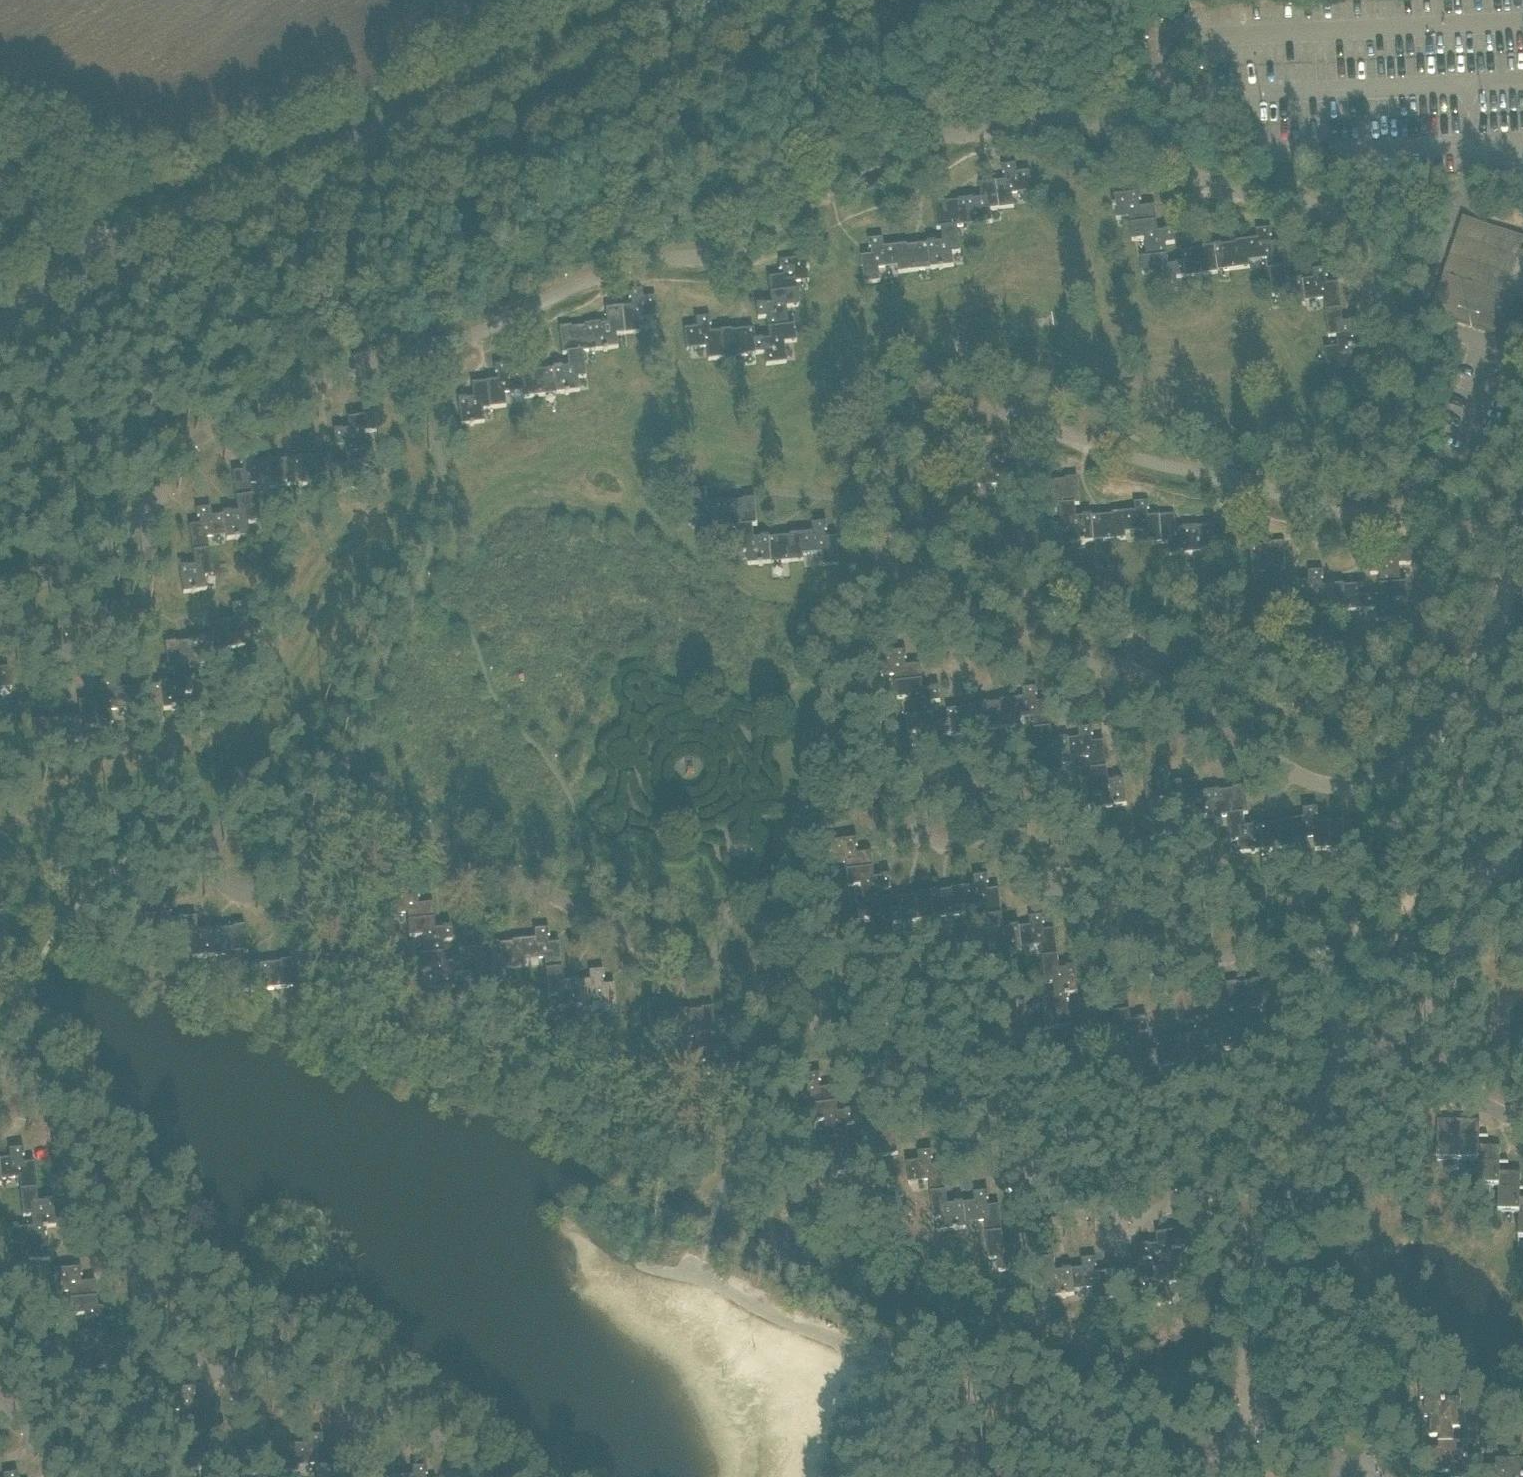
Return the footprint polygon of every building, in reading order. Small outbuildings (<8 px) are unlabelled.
[(1006,181),(995,183),(998,209),(1014,207),(1012,195),(1032,192),(1030,172),(1017,173),(1016,164),(1002,166),(1003,175),(1005,174),(1006,181)] [(974,198),(966,199),(970,226),(978,225),(978,226),(982,226),(981,224),(992,223),(991,210),(998,209),(995,183),(980,185),(982,200),(974,200),(974,198)] [(1129,218),(1130,225),(1157,222),(1155,207),(1140,209),(1139,202),(1141,201),(1140,193),(1113,196),(1116,216),(1116,219),(1129,218)] [(937,230),(941,229),(957,227),(970,226),(966,199),(959,200),(959,202),(946,204),(945,201),(934,203),(937,230)] [(1522,241),(1522,237),(1463,217),(1443,274),(1505,295),(1506,291),(1522,241)] [(1144,240),(1147,258),(1167,256),(1166,245),(1175,243),(1173,229),(1165,230),(1165,232),(1158,233),(1157,222),(1130,225),(1132,241),(1144,240)] [(927,243),(928,244),(931,269),(939,268),(939,270),(943,270),(943,268),(954,266),(952,254),(961,253),(957,227),(941,229),(943,243),(936,244),(936,242),(927,243)] [(1268,259),(1269,271),(1285,269),(1282,243),(1271,245),(1270,238),(1272,237),(1271,229),(1257,231),(1258,240),(1246,241),(1249,262),(1268,259)] [(898,267),(895,247),(884,248),(883,239),(869,241),(870,249),(872,249),(873,256),(861,257),(864,277),(865,284),(881,282),(879,269),(898,267)] [(1250,267),(1249,262),(1246,241),(1235,242),(1235,245),(1222,246),(1221,244),(1213,245),(1213,247),(1214,247),(1218,272),(1250,267)] [(907,245),(895,247),(898,267),(898,273),(931,269),(928,244),(907,247),(907,245)] [(1217,272),(1218,272),(1214,247),(1213,247),(1203,248),(1203,250),(1181,253),(1182,263),(1184,278),(1218,273),(1217,272)] [(1177,279),(1184,278),(1182,263),(1175,264),(1176,266),(1169,267),(1167,256),(1147,258),(1141,259),(1142,275),(1155,273),(1158,293),(1178,291),(1177,279)] [(768,279),(770,294),(796,291),(795,283),(808,282),(808,278),(805,258),(779,262),(780,270),(782,270),(782,277),(768,279)] [(1305,306),(1305,302),(1303,281),(1302,279),(1294,280),(1294,283),(1287,284),(1285,269),(1269,271),(1272,297),(1281,296),(1282,309),(1293,308),(1293,309),(1297,309),(1297,307),(1305,306)] [(1324,299),(1325,311),(1341,309),(1338,283),(1327,285),(1326,278),(1328,277),(1327,269),(1312,271),(1313,280),(1303,281),(1305,302),(1324,299)] [(1507,339),(1520,300),(1505,295),(1443,274),(1430,313),(1466,325),(1507,339)] [(631,307),(621,308),(624,335),(639,333),(638,320),(658,317),(655,297),(643,298),(642,290),(627,292),(628,300),(631,299),(631,307)] [(766,318),(767,329),(788,327),(786,308),(798,306),(796,291),(770,294),(771,305),(764,306),(764,304),(756,305),(757,319),(766,318)] [(599,323),(592,324),(595,351),(603,350),(603,352),(607,351),(607,350),(618,348),(616,336),(624,335),(621,308),(605,310),(607,325),(600,326),(599,323)] [(1336,337),(1338,348),(1353,346),(1353,348),(1361,346),(1358,320),(1350,321),(1350,323),(1343,324),(1341,309),(1325,311),(1328,338),(1336,337)] [(1522,310),(1512,339),(1517,341),(1522,343),(1522,310)] [(708,360),(724,358),(720,332),(709,333),(708,326),(711,326),(710,317),(695,319),(696,328),(685,329),(687,349),(706,348),(708,360)] [(562,355),(566,355),(583,353),(595,351),(592,324),(584,325),(584,327),(571,329),(571,327),(559,328),(562,355)] [(755,340),(756,355),(764,354),(765,366),(786,363),(784,343),(796,342),(794,326),(788,327),(767,329),(769,341),(762,341),(762,339),(755,340)] [(724,358),(756,355),(755,340),(753,330),(731,332),(731,330),(720,332),(724,358)] [(1353,346),(1338,348),(1325,350),(1329,383),(1356,380),(1354,368),(1352,368),(1350,355),(1353,355),(1352,349),(1353,349),(1353,348),(1353,346)] [(553,368),(553,369),(556,394),(564,393),(565,395),(568,395),(568,393),(579,392),(578,379),(586,378),(583,353),(566,355),(568,368),(561,369),(561,367),(553,368)] [(498,381),(487,382),(490,409),(506,407),(504,395),(523,392),(520,372),(509,373),(508,364),(494,366),(495,374),(497,374),(498,381)] [(532,370),(520,372),(523,392),(524,398),(556,394),(553,369),(532,372),(532,370)] [(490,409),(487,382),(471,384),(473,399),(466,400),(466,398),(458,399),(461,426),(469,424),(470,426),(473,426),(473,424),(484,423),(483,410),(490,409)] [(344,444),(346,455),(367,452),(364,433),(376,431),(374,415),(347,419),(349,431),(342,432),(342,429),(333,431),(336,445),(344,444)] [(340,465),(333,466),(335,480),(343,479),(345,492),(365,489),(362,469),(375,467),(373,451),(367,452),(346,455),(348,466),(341,467),(340,465)] [(232,473),(236,499),(252,497),(250,485),(269,482),(266,462),(255,463),(253,454),(239,457),(240,465),(243,464),(244,471),(232,473)] [(999,498),(1015,497),(1013,470),(1002,471),(1002,464),(1004,464),(1003,455),(989,457),(989,465),(977,466),(979,487),(998,486),(999,498)] [(310,457),(299,458),(298,459),(302,484),(302,485),(335,480),(333,466),(332,456),(310,459),(310,457)] [(278,460),(266,462),(269,482),(270,488),(302,484),(298,459),(299,458),(299,457),(291,458),(291,460),(278,462),(278,460)] [(1039,508),(1047,507),(1044,481),(1037,481),(1037,483),(1030,483),(1029,469),(1013,470),(1015,497),(1023,496),(1024,509),(1035,508),(1035,510),(1039,510),(1039,508)] [(1047,507),(1059,506),(1075,505),(1079,505),(1077,478),(1066,479),(1066,481),(1052,482),(1052,480),(1044,481),(1047,507)] [(717,529),(725,529),(722,502),(715,502),(715,504),(708,505),(707,490),(690,491),(693,518),(700,518),(702,530),(713,530),(713,531),(717,531),(717,529)] [(222,513),(223,515),(226,536),(226,540),(235,539),(235,541),(239,540),(238,538),(249,537),(247,524),(256,523),(252,497),(236,499),(238,514),(231,515),(231,512),(222,513)] [(725,529),(737,528),(753,527),(757,526),(755,499),(744,500),(744,502),(730,503),(730,501),(722,502),(725,529)] [(1161,543),(1159,517),(1148,517),(1148,510),(1149,510),(1149,502),(1134,503),(1135,512),(1124,513),(1125,533),(1144,532),(1145,545),(1161,543)] [(1093,542),(1091,517),(1091,515),(1083,516),(1083,518),(1076,518),(1075,505),(1059,506),(1061,532),(1069,531),(1070,544),(1081,543),(1081,545),(1085,545),(1085,543),(1093,542)] [(189,527),(193,553),(209,550),(207,538),(226,536),(223,515),(212,517),(210,508),(196,510),(197,518),(199,518),(200,525),(189,527)] [(1126,540),(1125,533),(1124,513),(1112,514),(1112,516),(1091,517),(1093,542),(1126,540)] [(1174,515),(1159,517),(1161,543),(1168,543),(1170,555),(1180,555),(1181,556),(1184,556),(1184,554),(1192,554),(1190,527),(1182,527),(1183,529),(1175,530),(1174,515)] [(813,533),(802,534),(803,555),(822,554),(823,566),(839,565),(837,538),(826,539),(826,532),(827,532),(827,523),(812,525),(813,533)] [(1211,527),(1203,528),(1198,528),(1198,526),(1190,527),(1192,554),(1225,551),(1223,524),(1211,525),(1211,527)] [(753,527),(737,528),(739,553),(747,553),(748,565),(759,565),(759,566),(763,566),(763,564),(771,564),(770,539),(769,537),(761,537),(761,539),(754,540),(753,527)] [(790,537),(770,539),(771,564),(804,561),(803,555),(802,534),(790,535),(790,537)] [(1252,572),(1265,571),(1281,570),(1286,569),(1284,543),(1272,544),(1272,545),(1259,546),(1258,545),(1250,545),(1252,572)] [(1379,574),(1380,585),(1399,584),(1397,565),(1412,564),(1411,548),(1384,550),(1385,561),(1378,561),(1377,560),(1369,560),(1370,575),(1379,574)] [(209,550),(193,553),(195,567),(188,568),(187,566),(179,567),(183,594),(206,590),(204,578),(213,577),(209,550)] [(1300,607),(1299,603),(1298,582),(1298,580),(1289,581),(1289,583),(1282,583),(1281,570),(1265,571),(1267,597),(1275,596),(1276,609),(1287,608),(1287,610),(1291,609),(1291,608),(1300,607)] [(1319,614),(1335,613),(1333,586),(1322,587),(1322,580),(1323,579),(1323,571),(1308,572),(1309,581),(1298,582),(1299,603),(1318,601),(1319,614)] [(1367,596),(1368,610),(1375,610),(1376,622),(1397,620),(1395,600),(1408,599),(1407,583),(1399,584),(1380,585),(1381,596),(1374,597),(1374,595),(1367,596)] [(1335,613),(1368,610),(1367,596),(1366,585),(1344,587),(1344,585),(1333,586),(1335,613)] [(236,621),(225,622),(229,649),(245,647),(243,634),(263,631),(260,611),(247,612),(246,604),(232,606),(233,614),(235,614),(236,621)] [(205,638),(197,639),(201,666),(209,665),(209,667),(213,666),(212,664),(223,663),(222,650),(229,649),(225,622),(210,625),(212,640),(205,641),(205,638)] [(168,671),(172,670),(189,668),(201,666),(197,639),(189,641),(190,643),(176,645),(176,643),(164,644),(168,671)] [(895,676),(896,684),(922,681),(920,665),(906,667),(905,660),(907,660),(906,651),(879,655),(880,663),(878,663),(879,667),(881,667),(882,678),(895,676)] [(11,689),(8,668),(0,670),(0,690),(11,689)] [(159,686),(163,711),(171,709),(172,711),(175,711),(175,709),(186,707),(184,695),(192,693),(189,668),(172,670),(174,684),(167,685),(167,683),(159,684),(159,686)] [(910,698),(912,717),(933,714),(932,703),(940,702),(939,687),(930,688),(931,690),(924,691),(922,681),(896,684),(898,699),(910,698)] [(105,699),(94,700),(98,727),(113,725),(111,712),(130,710),(127,689),(116,690),(115,682),(100,684),(101,692),(104,692),(105,699)] [(138,687),(127,689),(130,710),(131,715),(163,711),(159,686),(139,689),(138,687)] [(1033,718),(1035,730),(1051,728),(1048,702),(1037,703),(1036,696),(1038,696),(1037,688),(1022,689),(1023,698),(1012,699),(1015,720),(1033,718)] [(1015,726),(1015,720),(1012,699),(1000,701),(1001,703),(987,704),(987,702),(979,704),(979,705),(980,705),(983,730),(1015,726)] [(983,732),(983,730),(980,705),(979,705),(968,707),(969,708),(947,711),(948,722),(950,736),(983,732)] [(942,737),(950,736),(948,722),(941,722),(941,724),(934,725),(933,714),(912,717),(906,717),(908,734),(921,732),(923,752),(944,749),(942,737)] [(1071,765),(1071,760),(1068,740),(1068,738),(1059,739),(1060,741),(1053,742),(1051,728),(1035,730),(1038,756),(1046,755),(1048,768),(1059,766),(1059,768),(1063,768),(1063,766),(1071,765)] [(1089,758),(1091,770),(1107,768),(1104,742),(1093,743),(1092,736),(1094,736),(1093,728),(1078,730),(1079,738),(1068,740),(1071,760),(1089,758)] [(1107,768),(1091,770),(1094,796),(1102,795),(1104,808),(1115,807),(1115,808),(1119,808),(1118,806),(1127,805),(1124,778),(1115,779),(1115,781),(1108,782),(1107,768)] [(1207,819),(1215,818),(1212,791),(1204,792),(1205,794),(1197,795),(1196,780),(1180,782),(1183,809),(1191,808),(1193,821),(1204,820),(1204,821),(1208,821),(1207,819)] [(1215,818),(1227,817),(1244,815),(1248,814),(1245,788),(1233,789),(1233,791),(1220,792),(1220,790),(1212,791),(1215,818)] [(1315,851),(1331,849),(1328,823),(1317,824),(1316,817),(1318,817),(1317,809),(1303,810),(1304,819),(1293,821),(1295,841),(1314,839),(1315,851)] [(1264,851),(1261,826),(1260,824),(1252,825),(1252,827),(1245,828),(1244,815),(1227,817),(1231,842),(1239,841),(1240,854),(1251,853),(1251,854),(1255,854),(1255,852),(1264,851)] [(1296,847),(1295,841),(1293,821),(1281,822),(1281,824),(1261,826),(1264,851),(1296,847)] [(1328,823),(1331,849),(1339,848),(1340,861),(1351,860),(1351,862),(1355,861),(1355,859),(1363,858),(1360,832),(1352,833),(1352,835),(1345,835),(1343,821),(1328,823)] [(846,864),(847,872),(874,869),(872,853),(857,855),(856,848),(858,847),(857,839),(830,843),(831,851),(830,851),(830,855),(832,855),(833,866),(846,864)] [(861,886),(864,904),(884,902),(883,891),(892,890),(890,875),(882,876),(882,878),(875,879),(874,869),(847,872),(849,887),(861,886)] [(984,906),(986,918),(1002,916),(999,890),(988,891),(987,884),(989,884),(988,876),(973,877),(975,886),(963,887),(966,908),(984,906)] [(967,914),(966,908),(963,887),(952,889),(952,891),(938,892),(938,890),(930,891),(930,893),(931,893),(934,918),(967,914)] [(407,914),(407,922),(434,920),(433,904),(418,905),(417,898),(419,898),(418,890),(392,892),(392,901),(391,901),(391,905),(393,905),(394,916),(407,914)] [(935,920),(934,918),(931,893),(930,893),(920,895),(920,896),(898,899),(899,910),(901,924),(935,920)] [(893,925),(901,924),(899,910),(892,910),(893,912),(885,913),(884,902),(864,904),(857,905),(859,921),(872,920),(874,940),(895,937),(893,925)] [(1022,953),(1022,948),(1019,928),(1019,926),(1011,927),(1011,929),(1004,930),(1002,916),(986,918),(989,944),(997,943),(999,956),(1010,954),(1010,956),(1014,956),(1014,954),(1022,953)] [(1040,946),(1042,958),(1058,956),(1055,930),(1044,931),(1043,924),(1045,924),(1044,916),(1029,918),(1030,927),(1019,928),(1022,948),(1040,946)] [(422,937),(423,955),(444,953),(443,942),(452,941),(450,927),(442,928),(442,929),(435,930),(434,920),(407,922),(409,938),(422,937)] [(214,956),(227,955),(243,954),(247,953),(245,927),(233,928),(233,930),(220,931),(219,929),(212,930),(214,956)] [(544,959),(546,971),(562,970),(559,943),(548,944),(547,937),(549,937),(548,929),(534,930),(535,939),(524,940),(526,961),(544,959)] [(1401,946),(1414,950),(1418,940),(1404,936),(1401,946)] [(526,967),(526,961),(524,940),(512,942),(512,943),(498,945),(498,943),(490,944),(490,945),(491,945),(494,970),(526,967)] [(494,972),(494,970),(491,945),(490,945),(480,947),(480,948),(458,950),(459,961),(461,975),(494,972)] [(453,976),(461,975),(459,961),(452,962),(452,963),(445,964),(444,953),(423,955),(417,956),(419,972),(432,971),(434,991),(454,989),(453,976)] [(243,954),(227,955),(229,981),(237,980),(239,993),(249,992),(250,994),(253,993),(253,991),(262,991),(259,966),(259,964),(251,965),(251,967),(244,967),(243,954)] [(1053,983),(1055,995),(1069,993),(1069,994),(1078,993),(1075,967),(1066,968),(1067,969),(1059,970),(1058,956),(1042,958),(1045,984),(1053,983)] [(280,964),(259,966),(262,991),(294,988),(293,981),(292,961),(280,962),(280,964)] [(581,1007),(580,1003),(578,982),(578,980),(570,981),(570,983),(563,983),(562,970),(546,971),(548,997),(556,997),(558,1009),(569,1008),(569,1010),(573,1010),(573,1008),(581,1007)] [(578,982),(580,1003),(599,1001),(600,1013),(617,1012),(614,985),(603,986),(602,979),(604,979),(603,971),(589,972),(590,981),(578,982)] [(1069,993),(1055,995),(1041,996),(1045,1030),(1072,1027),(1071,1015),(1069,1015),(1067,1002),(1069,1001),(1068,996),(1070,996),(1069,994),(1069,993)] [(682,1038),(694,1037),(710,1035),(715,1035),(712,1008),(700,1009),(700,1011),(687,1012),(687,1011),(679,1011),(682,1038)] [(1118,1029),(1120,1047),(1140,1045),(1139,1034),(1148,1033),(1146,1018),(1138,1019),(1138,1021),(1131,1022),(1130,1011),(1103,1014),(1105,1030),(1118,1029)] [(710,1035),(694,1037),(697,1062),(705,1062),(707,1074),(718,1073),(718,1075),(721,1075),(721,1073),(730,1072),(727,1045),(719,1046),(719,1048),(712,1049),(710,1035)] [(809,1099),(810,1107),(837,1103),(835,1088),(820,1089),(820,1082),(821,1082),(820,1074),(794,1077),(795,1086),(793,1086),(793,1090),(795,1090),(796,1101),(809,1099)] [(825,1121),(827,1139),(847,1137),(846,1125),(855,1124),(853,1110),(845,1111),(845,1113),(838,1114),(837,1103),(810,1107),(812,1122),(825,1121)] [(1457,1169),(1458,1169),(1458,1121),(1437,1122),(1436,1169),(1437,1169),(1438,1161),(1457,1161),(1457,1169)] [(1458,1161),(1478,1161),(1479,1161),(1479,1147),(1480,1136),(1488,1137),(1488,1136),(1479,1135),(1480,1121),(1458,1121),(1458,1169),(1458,1161)] [(861,1134),(863,1144),(864,1158),(898,1154),(895,1127),(883,1129),(883,1131),(861,1134)] [(847,1137),(827,1139),(821,1140),(823,1156),(835,1155),(838,1174),(858,1172),(857,1159),(864,1158),(863,1144),(856,1145),(856,1147),(849,1148),(847,1137)] [(1479,1187),(1498,1188),(1499,1188),(1500,1173),(1500,1163),(1508,1163),(1508,1162),(1500,1162),(1500,1147),(1479,1147),(1479,1161),(1478,1161),(1477,1195),(1479,1195),(1479,1187)] [(20,1191),(36,1190),(34,1163),(23,1164),(22,1157),(24,1157),(23,1149),(9,1150),(10,1159),(0,1160),(0,1176),(0,1181),(19,1179),(20,1191)] [(929,1182),(930,1194),(946,1192),(943,1166),(932,1167),(931,1160),(933,1160),(932,1152),(918,1153),(919,1162),(906,1164),(909,1184),(929,1182)] [(1519,1214),(1520,1214),(1520,1199),(1520,1189),(1522,1189),(1522,1188),(1520,1188),(1521,1173),(1500,1173),(1499,1188),(1498,1188),(1498,1222),(1499,1222),(1499,1214),(1519,1214)] [(31,1217),(32,1228),(47,1227),(47,1228),(56,1227),(53,1200),(45,1201),(45,1203),(38,1203),(36,1190),(20,1191),(23,1217),(31,1217)] [(966,1229),(966,1224),(963,1204),(963,1202),(955,1203),(955,1205),(948,1206),(946,1192),(930,1194),(933,1220),(942,1219),(943,1232),(954,1230),(954,1232),(958,1232),(958,1230),(966,1229)] [(985,1222),(986,1234),(1002,1232),(999,1206),(988,1207),(987,1200),(989,1200),(988,1192),(973,1194),(974,1202),(963,1204),(966,1224),(985,1222)] [(47,1227),(32,1228),(19,1229),(22,1263),(49,1260),(48,1249),(46,1249),(45,1235),(46,1235),(46,1230),(47,1230),(47,1228),(47,1227)] [(1152,1259),(1154,1270),(1172,1268),(1170,1249),(1185,1247),(1182,1231),(1163,1233),(1156,1234),(1157,1245),(1150,1246),(1150,1244),(1142,1245),(1143,1260),(1152,1259)] [(1002,1232),(986,1234),(989,1260),(997,1259),(999,1272),(1010,1271),(1010,1272),(1014,1272),(1014,1270),(1022,1269),(1019,1242),(1011,1243),(1011,1245),(1004,1246),(1002,1232)] [(1074,1295),(1074,1291),(1073,1285),(1071,1270),(1071,1269),(1063,1270),(1063,1271),(1056,1272),(1054,1258),(1038,1260),(1041,1287),(1050,1285),(1051,1298),(1062,1297),(1062,1299),(1066,1298),(1066,1296),(1074,1295)] [(1094,1301),(1110,1299),(1106,1273),(1096,1274),(1095,1267),(1097,1267),(1096,1258),(1081,1260),(1082,1269),(1071,1270),(1073,1285),(1074,1291),(1092,1289),(1094,1301)] [(1141,1281),(1142,1295),(1150,1294),(1152,1307),(1172,1304),(1170,1284),(1182,1283),(1180,1267),(1172,1268),(1154,1270),(1155,1281),(1148,1282),(1148,1280),(1141,1281)] [(69,1293),(70,1300),(97,1298),(95,1283),(81,1284),(80,1277),(82,1277),(81,1268),(54,1271),(55,1279),(53,1279),(54,1283),(55,1283),(57,1294),(69,1293)] [(1110,1299),(1142,1295),(1141,1281),(1139,1270),(1118,1273),(1118,1271),(1106,1273),(1110,1299)] [(84,1315),(86,1334),(106,1332),(105,1321),(114,1320),(113,1305),(105,1306),(105,1308),(98,1309),(97,1298),(70,1300),(71,1316),(84,1315)] [(106,1332),(86,1334),(80,1334),(81,1351),(94,1349),(96,1369),(116,1367),(115,1355),(124,1354),(123,1340),(114,1341),(115,1342),(107,1343),(106,1332)] [(1316,1358),(1327,1359),(1328,1344),(1317,1344),(1316,1358)] [(1438,1437),(1438,1442),(1453,1442),(1453,1429),(1460,1429),(1460,1399),(1445,1399),(1445,1384),(1419,1384),(1419,1399),(1424,1399),(1424,1417),(1430,1417),(1430,1437),(1438,1437)] [(316,1476),(332,1476),(332,1451),(321,1451),(320,1444),(322,1444),(322,1436),(307,1436),(308,1445),(296,1445),(297,1466),(316,1466),(316,1476)] [(1483,1468),(1483,1457),(1468,1457),(1468,1442),(1453,1442),(1438,1442),(1438,1449),(1424,1449),(1424,1464),(1431,1464),(1431,1472),(1450,1472),(1450,1476),(1483,1476),(1483,1468)] [(1496,1461),(1496,1468),(1483,1468),(1483,1476),(1522,1476),(1522,1460),(1496,1461)] [(425,1476),(427,1476),(427,1467),(412,1468),(412,1476),(406,1476),(425,1476)]
